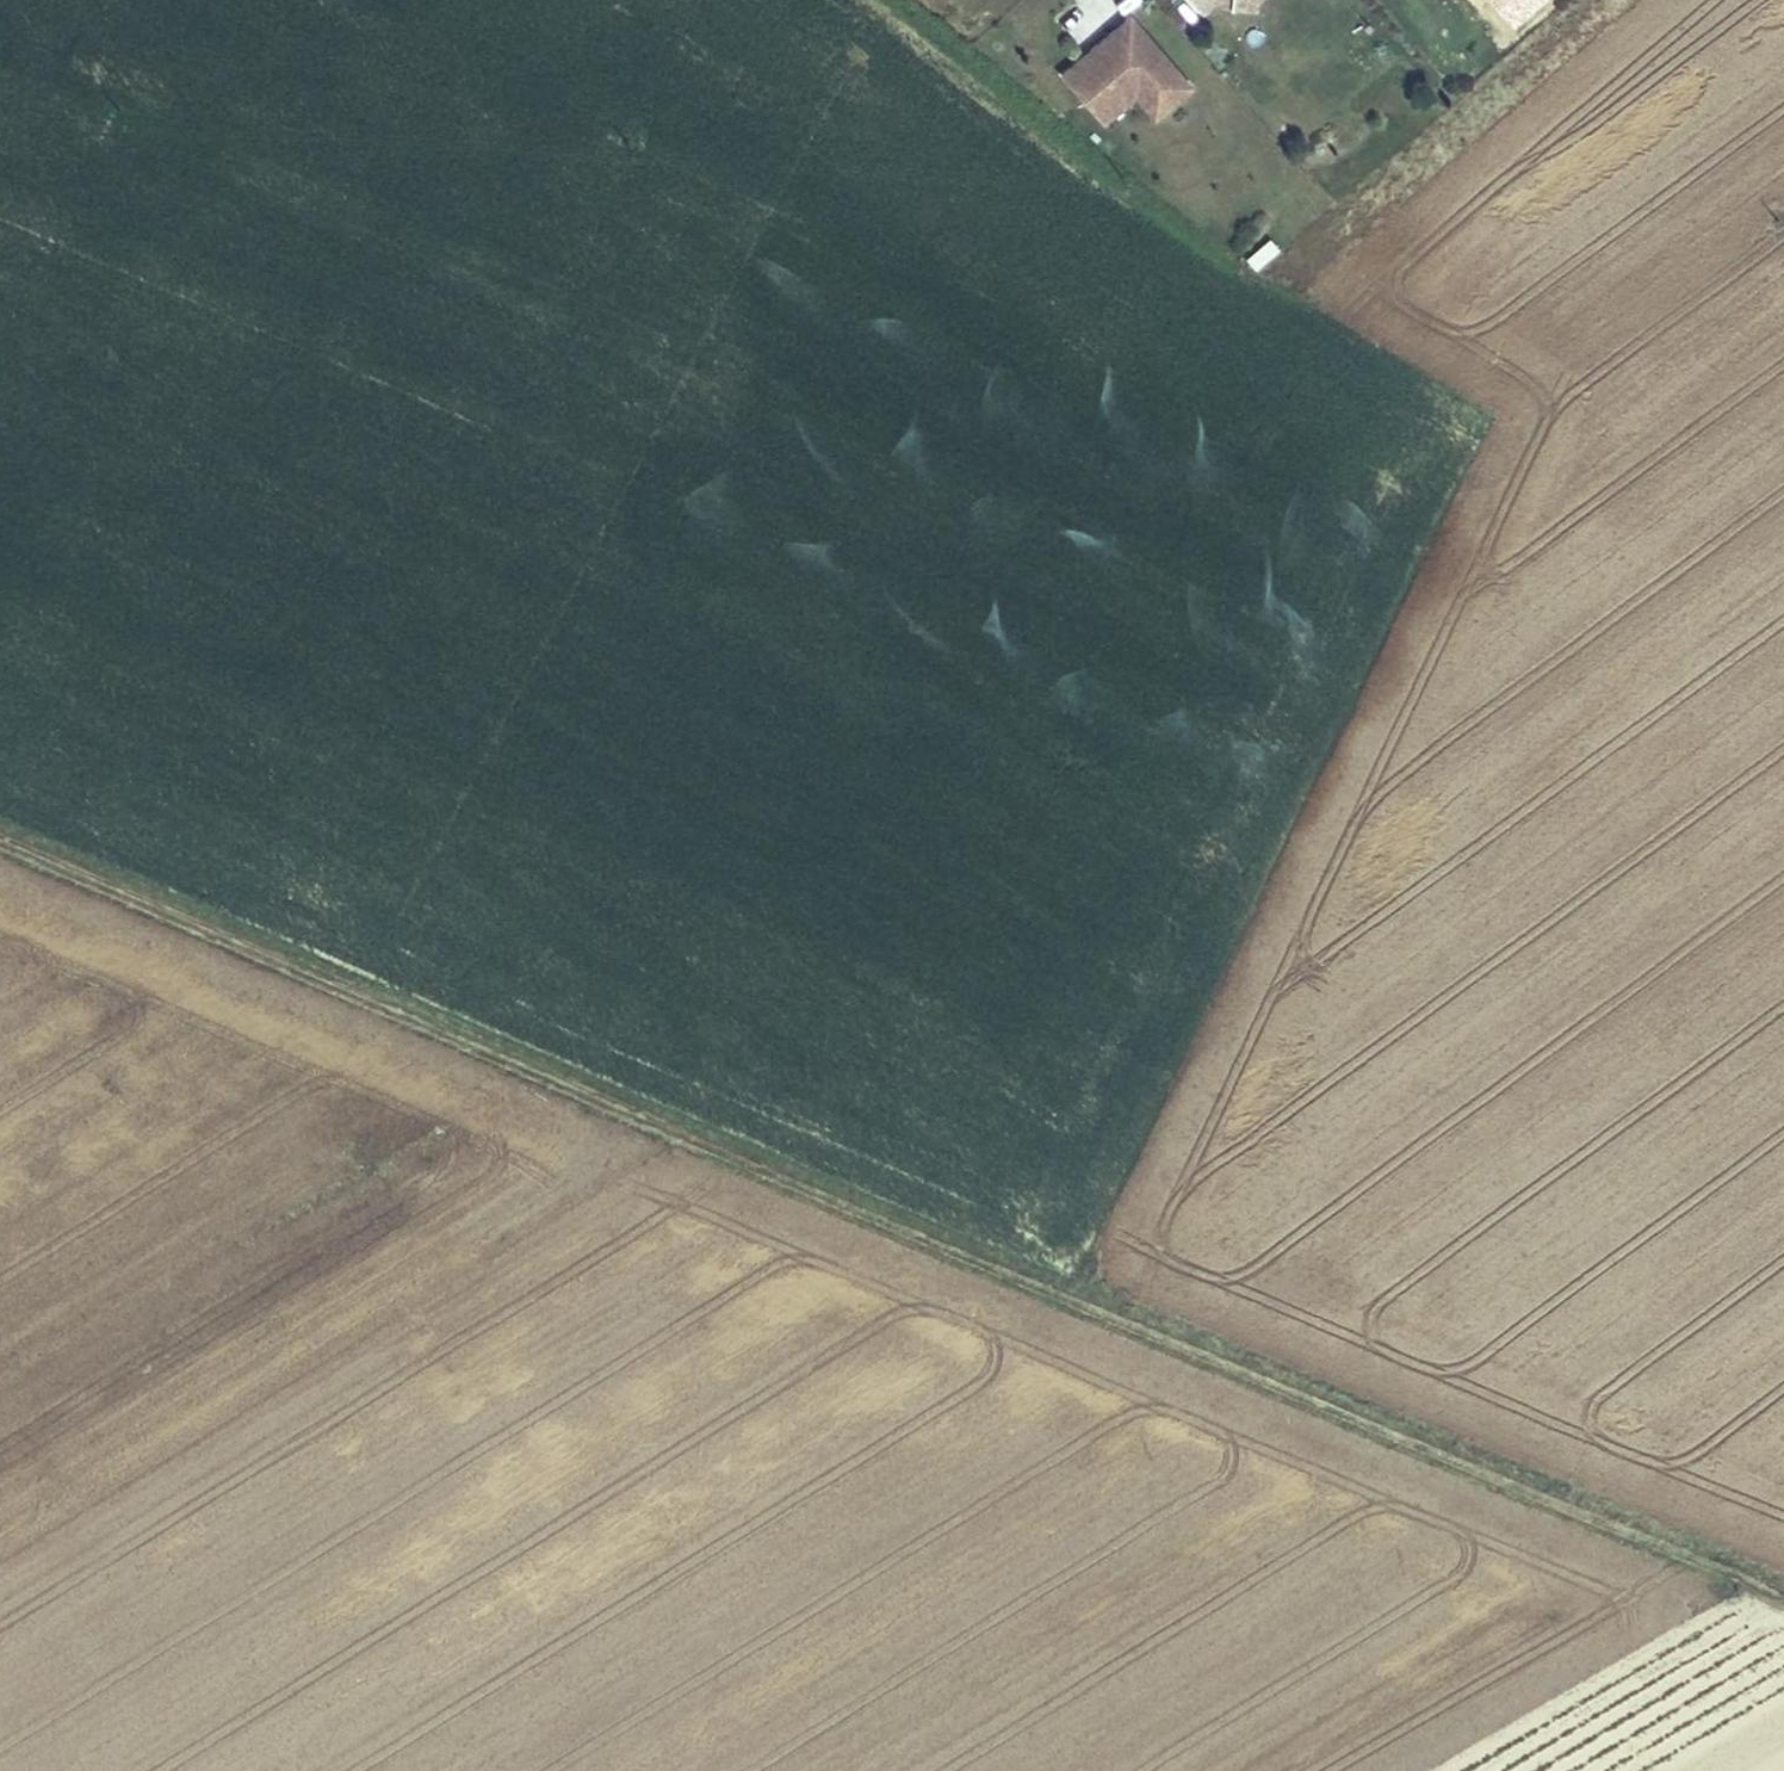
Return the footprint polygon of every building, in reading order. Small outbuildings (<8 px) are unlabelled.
[(1199,17),(1207,11),(1249,13),(1251,0),(1184,0),(1199,17)] [(1125,23),(1085,57),(1090,62),(1084,67),(1080,63),(1057,82),(1089,118),(1121,90),(1130,101),(1149,123),(1185,93),(1125,23)] [(1121,90),(1089,118),(1098,129),(1130,101),(1121,90)]
